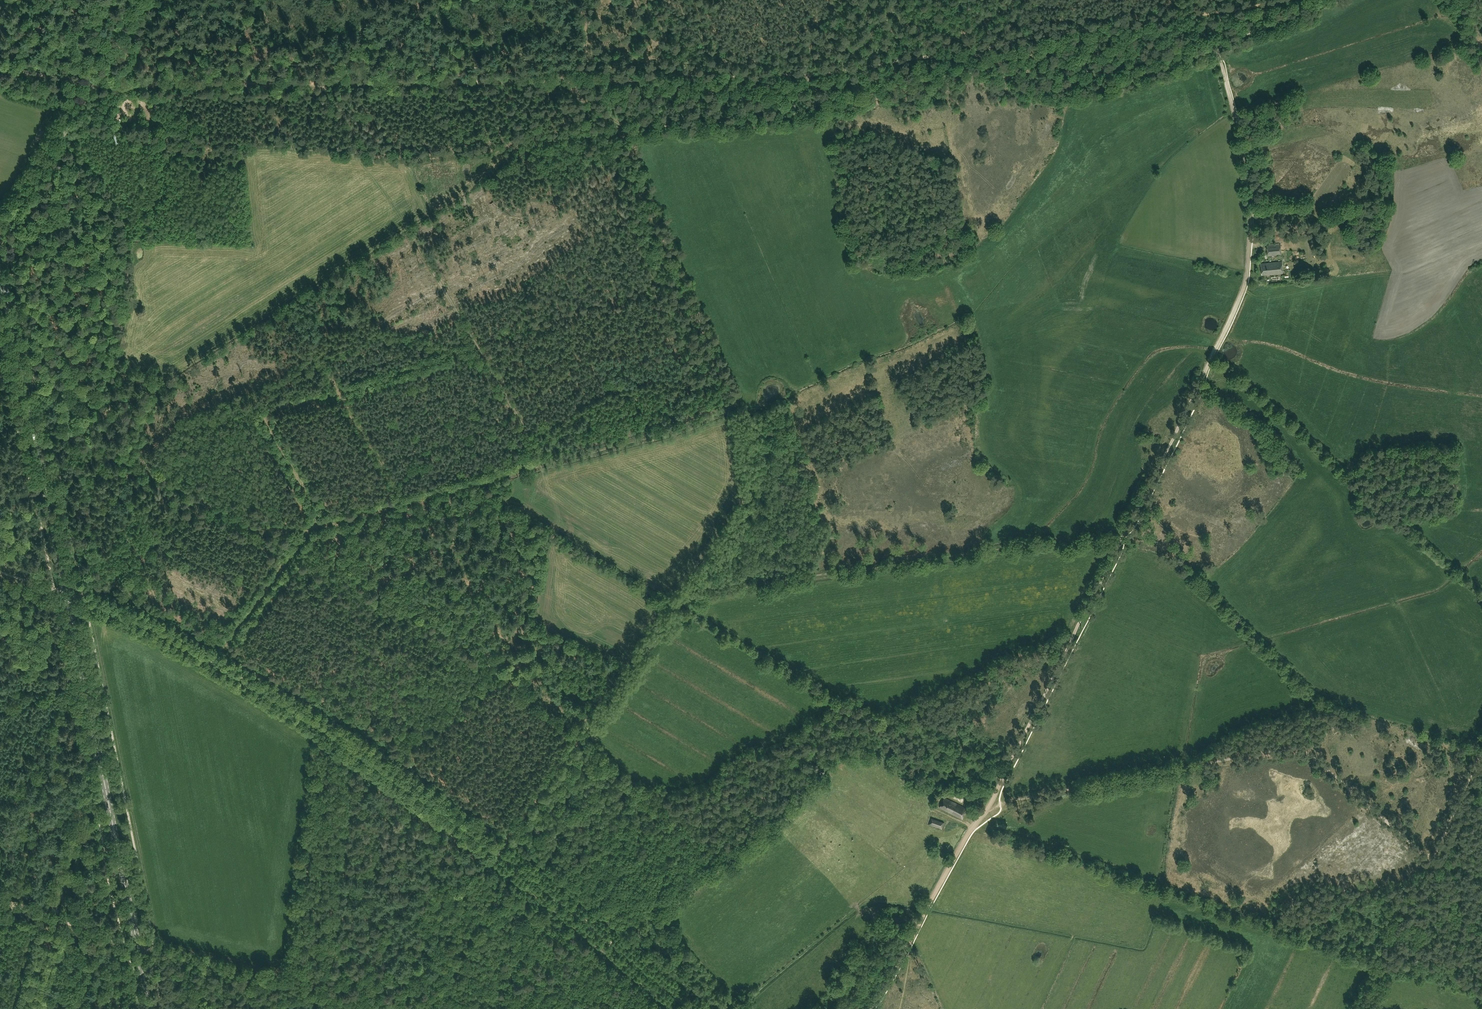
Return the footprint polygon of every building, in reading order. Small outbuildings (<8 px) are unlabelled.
[(1280,244),(1279,244),(1279,243),(1268,244),(1268,245),(1266,246),(1267,256),(1281,255),(1280,244)] [(1283,273),(1282,261),(1260,263),(1262,275),(1283,273)] [(963,819),(964,816),(962,814),(963,812),(966,813),(967,809),(944,798),(940,808),(963,819)] [(944,823),(931,819),(929,825),(941,829),(944,823)]
